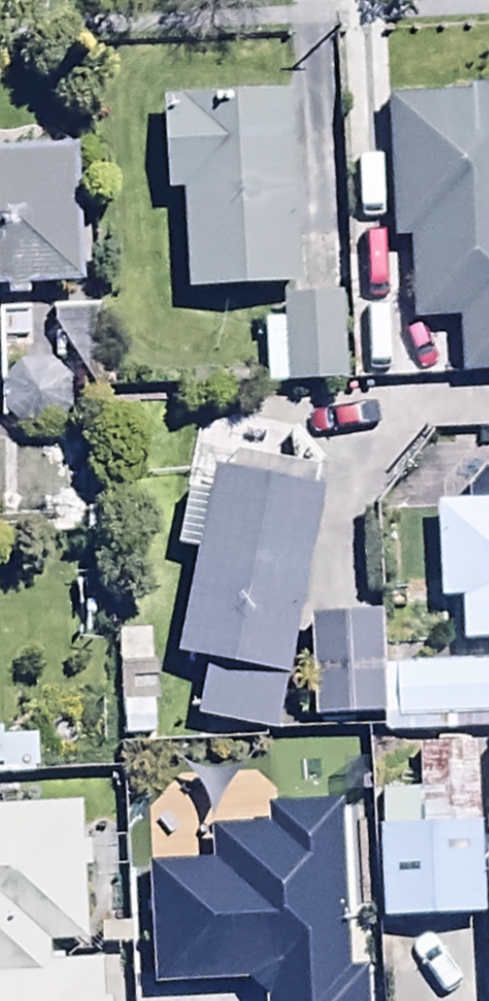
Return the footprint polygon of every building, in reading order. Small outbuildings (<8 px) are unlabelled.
[(381,107),(389,246),(406,245),(410,327),(455,325),(458,380),(488,378),(488,101),(381,107)] [(294,290),(286,103),(157,108),(161,199),(180,198),(184,295),(294,290)] [(0,158),(0,295),(70,292),(63,155),(0,158)] [(262,323),(263,390),(342,388),(340,303),(281,305),(282,323),(262,323)] [(50,332),(80,381),(104,380),(102,309),(50,311),(50,332)] [(233,417),(193,433),(171,552),(192,556),(172,662),(201,667),(191,722),(270,736),(321,459),(299,429),(233,417)] [(430,509),(435,605),(456,604),(458,651),(488,650),(488,506),(430,509)] [(380,723),(378,674),(376,620),(304,622),(307,726),(380,723)] [(150,634),(118,635),(121,739),(153,738),(150,634)] [(378,674),(380,723),(380,741),(488,737),(488,670),(378,674)] [(0,733),(0,781),(35,780),(35,733),(0,733)] [(479,923),(472,752),(412,755),(414,795),(377,797),(378,834),(375,834),(379,928),(479,923)] [(0,814),(0,1000),(97,1000),(95,968),(44,971),(43,950),(81,948),(74,810),(0,814)]
